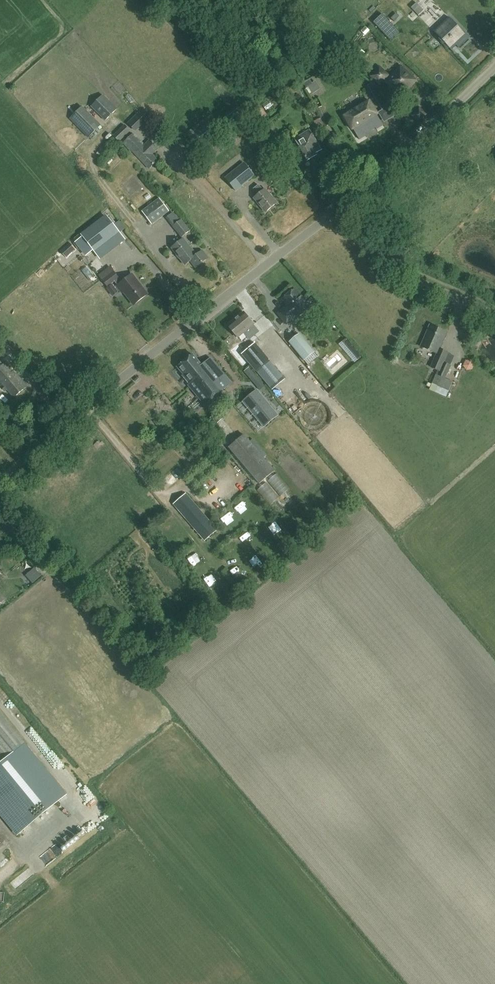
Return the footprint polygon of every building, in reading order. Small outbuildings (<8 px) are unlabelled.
[(419,3),(413,8),(422,16),(427,11),(419,3)] [(383,14),(373,23),(389,41),(399,32),(383,14)] [(434,31),(453,53),(454,52),(452,49),(456,45),(458,48),(469,38),(449,17),(434,31)] [(401,95),(415,81),(400,67),(391,77),(380,67),(372,76),(381,84),(384,80),(401,95)] [(312,83),(308,86),(313,93),(317,91),(312,83)] [(369,88),(376,94),(380,90),(374,83),(369,88)] [(123,84),(117,88),(124,98),(130,94),(123,84)] [(389,107),(381,94),(377,97),(385,109),(389,107)] [(104,120),(117,108),(103,95),(91,107),(97,113),(104,120)] [(376,129),(383,125),(376,115),(377,114),(369,101),(344,116),(352,130),(353,129),(359,140),(366,135),(365,134),(375,128),(376,129)] [(232,124),(244,115),(238,106),(226,115),(232,124)] [(330,125),(322,106),(316,109),(321,120),(315,123),(318,128),(324,125),(325,128),(330,125)] [(100,125),(82,107),(70,118),(88,137),(100,125)] [(145,119),(139,113),(128,123),(135,130),(145,119)] [(119,142),(130,131),(125,125),(113,136),(119,142)] [(314,153),(321,150),(314,137),(315,137),(310,129),(294,138),(299,146),(307,160),(316,155),(314,153)] [(158,161),(154,156),(152,155),(158,149),(150,141),(144,146),(133,134),(123,143),(131,152),(132,151),(149,169),(158,161)] [(254,176),(244,163),(225,178),(236,191),(254,176)] [(265,213),(277,203),(265,189),(263,191),(257,185),(253,189),(258,195),(254,198),(265,213)] [(151,225),(169,211),(158,198),(141,212),(151,225)] [(88,244),(94,251),(120,232),(106,214),(81,234),(83,237),(75,243),(80,250),(88,244)] [(180,237),(190,230),(181,219),(172,226),(180,237)] [(202,251),(196,255),(183,239),(172,248),(185,265),(190,261),(196,268),(208,258),(202,251)] [(74,244),(64,252),(69,258),(79,250),(74,244)] [(133,305),(147,294),(132,274),(121,282),(113,272),(102,280),(107,287),(114,281),(117,285),(116,286),(122,294),(124,292),(133,305)] [(298,317),(310,307),(295,289),(283,299),(288,306),(285,309),(284,309),(278,314),(287,324),(296,316),(298,317)] [(247,338),(257,330),(253,325),(254,325),(244,312),(227,325),(237,338),(243,333),(247,338)] [(440,349),(447,332),(430,325),(421,347),(437,354),(431,367),(440,371),(438,375),(445,378),(451,364),(445,361),(448,353),(440,349)] [(289,342),(304,360),(314,352),(299,334),(289,342)] [(255,343),(242,354),(272,390),(285,379),(255,343)] [(205,405),(231,383),(210,358),(202,365),(193,354),(178,367),(186,376),(184,378),(189,383),(187,385),(205,405)] [(13,397),(27,386),(15,372),(14,374),(5,364),(0,368),(0,382),(13,397)] [(436,375),(430,390),(446,397),(453,381),(436,375)] [(278,416),(256,391),(244,401),(265,427),(278,416)] [(296,409),(305,402),(299,393),(289,400),(296,409)] [(259,484),(275,472),(244,435),(228,448),(259,484)] [(288,446),(282,448),(286,456),(291,454),(288,446)] [(205,542),(218,531),(186,492),(173,503),(205,542)] [(24,576),(31,585),(43,575),(36,566),(24,576)] [(0,713),(0,811),(19,834),(67,795),(0,713)] [(76,773),(67,780),(72,787),(81,780),(76,773)] [(105,825),(114,817),(111,813),(102,821),(105,825)]
